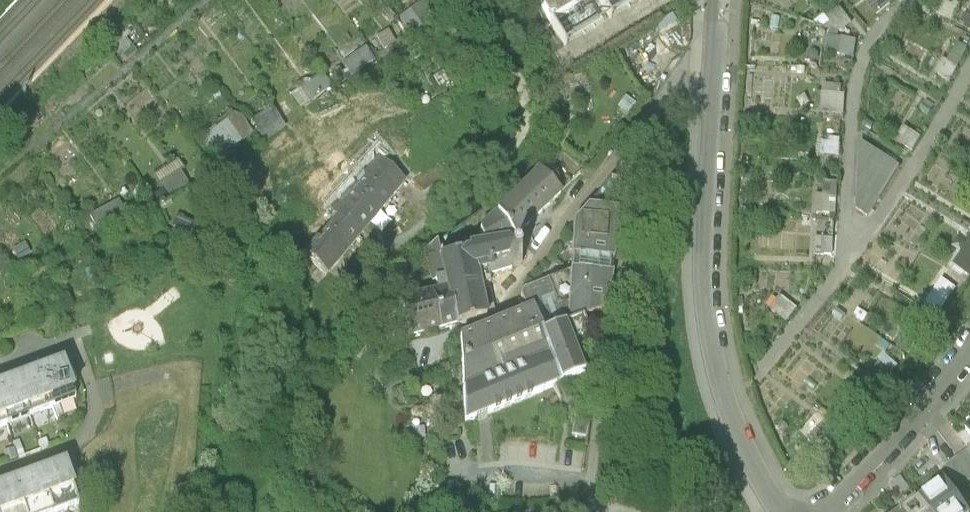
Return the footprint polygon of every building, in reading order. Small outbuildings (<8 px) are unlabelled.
[(551,24),(589,0),(536,0),(551,24)] [(836,34),(833,52),(859,56),(862,39),(836,34)] [(849,114),(850,85),(829,84),(828,113),(849,114)] [(271,135),(287,126),(278,108),(261,117),(271,135)] [(205,138),(223,160),(258,131),(240,109),(205,138)] [(871,185),(857,208),(874,218),(906,163),(874,145),(856,176),(871,185)] [(404,179),(378,157),(356,184),(381,206),(404,179)] [(539,172),(498,213),(515,238),(518,236),(561,194),(539,172)] [(520,294),(527,311),(532,310),(541,336),(584,319),(605,311),(612,274),(620,182),(610,180),(573,227),(570,274),(520,294)] [(842,215),(842,183),(823,182),(822,214),(842,215)] [(381,206),(356,184),(332,211),(337,214),(338,213),(359,232),(381,206)] [(338,213),(337,214),(320,237),(319,236),(305,250),(327,270),(359,232),(338,213)] [(498,213),(480,228),(483,244),(469,247),(469,251),(441,255),(445,273),(436,276),(438,289),(448,286),(456,323),(487,316),(495,310),(489,288),(491,287),(489,275),(511,269),(508,257),(518,254),(510,243),(515,238),(498,213)] [(527,248),(518,236),(515,238),(510,243),(518,254),(527,248)] [(445,273),(441,255),(438,238),(423,249),(433,277),(436,276),(445,273)] [(837,256),(838,239),(820,239),(820,255),(837,256)] [(960,265),(969,270),(969,243),(960,265)] [(518,254),(508,257),(511,269),(521,266),(518,254)] [(933,305),(947,311),(959,283),(945,277),(933,305)] [(448,286),(438,289),(399,297),(400,301),(387,305),(394,333),(407,330),(408,334),(456,323),(448,286)] [(545,348),(541,336),(532,310),(527,311),(461,337),(463,390),(502,375),(499,366),(545,348)] [(541,336),(545,348),(560,385),(582,375),(571,344),(588,336),(584,319),(541,336)] [(465,424),(560,385),(545,348),(499,366),(502,375),(463,390),(465,424)] [(56,372),(47,376),(63,420),(85,412),(70,368),(56,372)] [(33,381),(24,384),(40,428),(63,420),(47,376),(33,381)] [(9,389),(2,392),(17,436),(40,428),(24,384),(9,389)] [(17,436),(2,392),(0,392),(0,442),(17,436)] [(587,426),(573,425),(571,438),(585,440),(587,426)] [(957,459),(969,476),(969,449),(957,459)] [(86,508),(72,467),(60,471),(46,475),(58,511),(73,511),(86,508)] [(934,487),(953,511),(969,511),(969,491),(956,471),(934,487)] [(46,475),(35,479),(19,484),(28,511),(58,511),(46,475)] [(19,484),(5,488),(0,490),(0,511),(28,511),(19,484)] [(934,487),(913,502),(920,511),(953,511),(934,487)] [(900,511),(920,511),(913,502),(900,511)]
